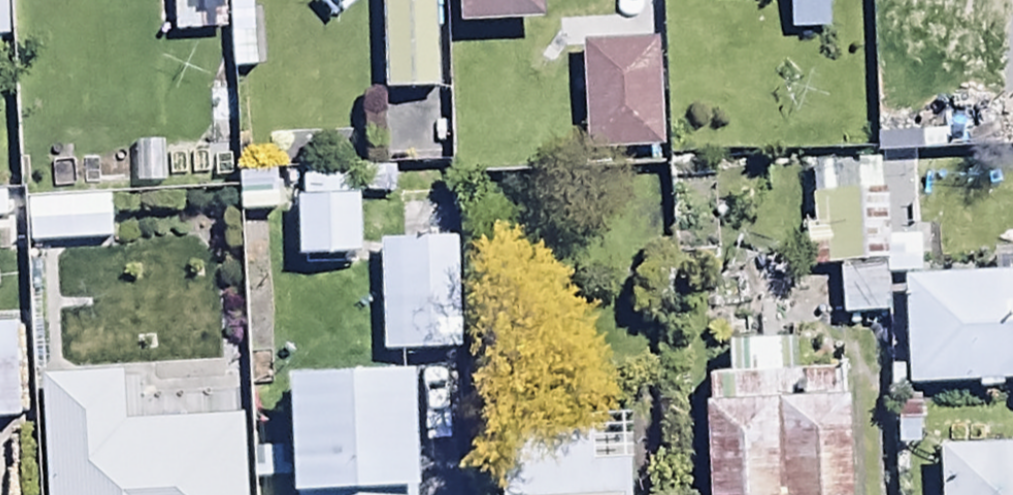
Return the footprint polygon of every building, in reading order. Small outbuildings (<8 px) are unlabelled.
[(173,41),(225,39),(224,0),(171,0),(173,41)] [(256,79),(254,0),(231,0),(232,80),(256,79)] [(387,100),(439,99),(439,0),(386,0),(387,100)] [(457,41),(548,38),(547,0),(456,0),(457,41)] [(788,40),(826,39),(826,0),(788,0),(788,40)] [(661,52),(582,53),(584,161),(663,160),(661,52)] [(361,267),(360,208),(351,208),(351,177),(303,178),(304,211),(298,211),(299,269),(361,267)] [(458,253),(381,254),(383,362),(461,361),(458,253)] [(1012,392),(1012,257),(994,258),(995,286),(907,290),(911,397),(1012,392)] [(884,278),(839,280),(841,324),(885,323),(884,278)] [(0,332),(0,429),(18,429),(14,331),(0,332)] [(708,385),(712,494),(853,494),(850,410),(784,412),(782,356),(727,358),(728,384),(708,385)] [(41,390),(46,494),(241,494),(238,430),(123,436),(121,386),(41,390)] [(293,396),(298,494),(416,494),(412,391),(293,396)] [(583,439),(502,442),(503,494),(628,494),(626,424),(582,426),(583,439)] [(940,457),(941,494),(1012,494),(1012,455),(940,457)]
